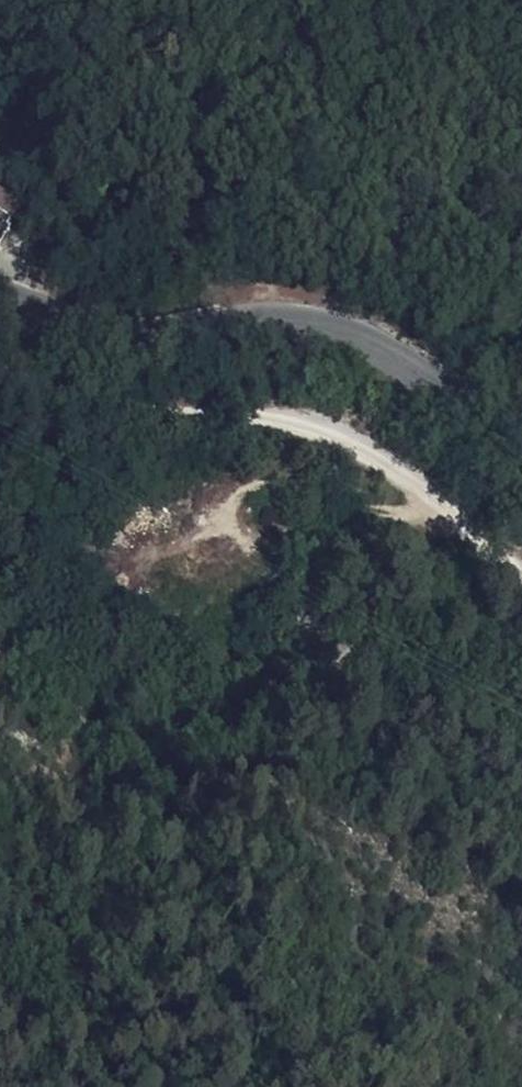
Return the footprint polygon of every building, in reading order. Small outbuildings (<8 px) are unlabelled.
[(14,221),(24,204),(0,189),(0,212),(14,221)]
